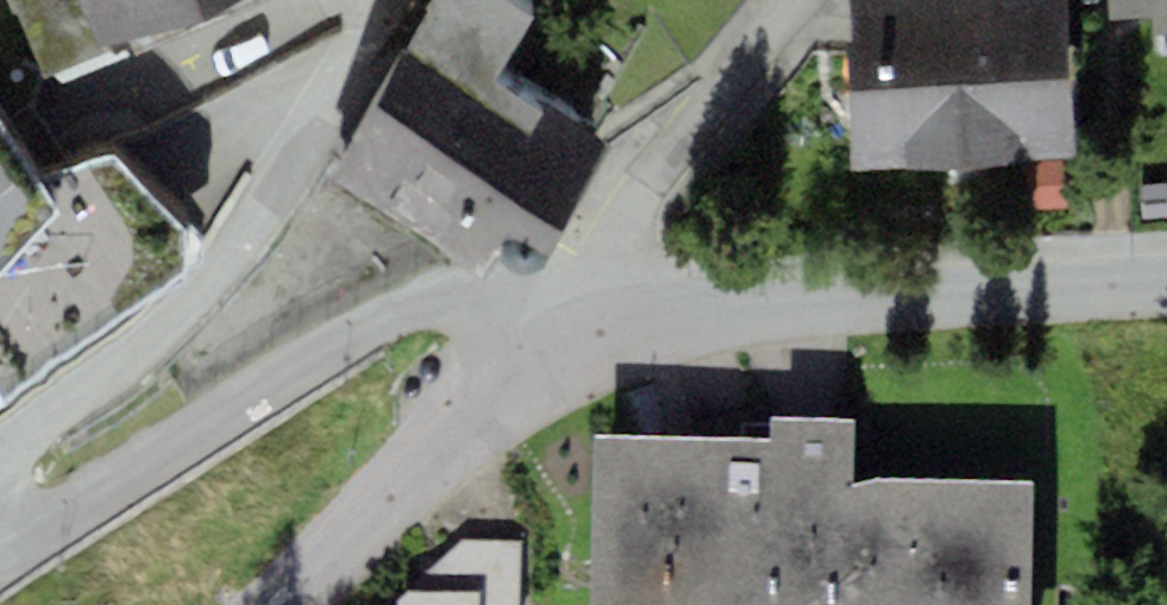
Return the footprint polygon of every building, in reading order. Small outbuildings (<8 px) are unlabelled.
[(45,79),(237,0),(8,0),(45,79)] [(329,177),(482,282),(508,240),(546,259),(606,144),(497,86),(536,23),(499,0),(436,0),(414,35),(329,177)] [(855,169),(1073,161),(1067,0),(849,0),(855,169)] [(1108,21),(1155,17),(1158,58),(1166,57),(1166,0),(1107,0),(1108,21)] [(0,129),(0,412),(5,409),(185,277),(189,239),(107,159),(34,181),(0,129)] [(597,438),(592,604),(1027,604),(1030,484),(876,475),(854,484),(856,424),(768,421),(769,437),(597,438)] [(523,545),(461,542),(396,603),(396,604),(521,604),(523,545)]
